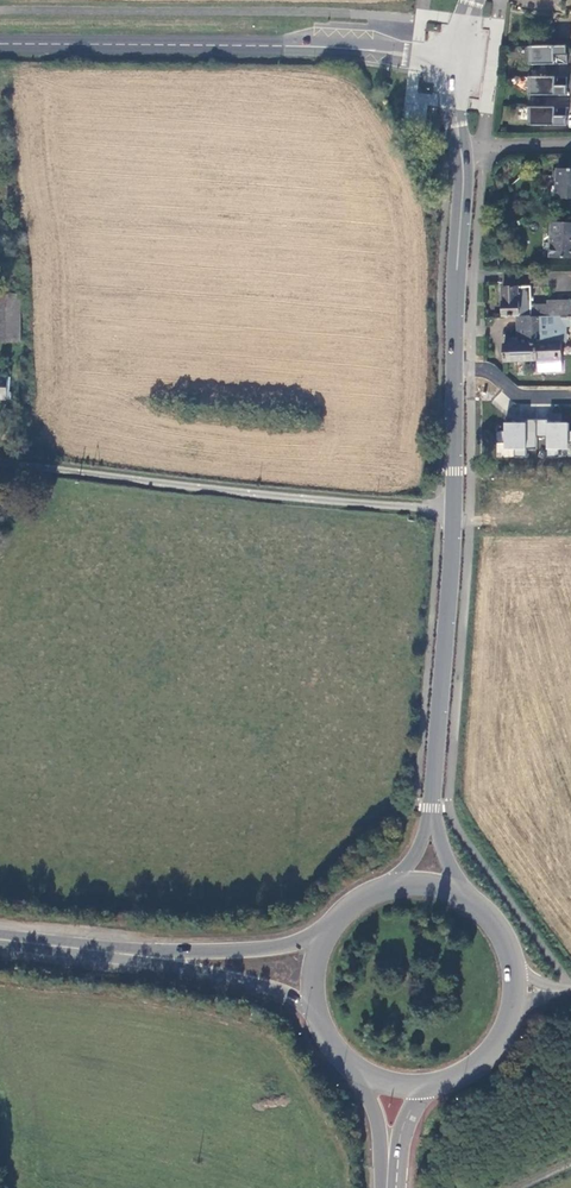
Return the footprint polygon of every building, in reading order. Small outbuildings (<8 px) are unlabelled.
[(567,46),(529,46),(529,64),(567,64),(567,46)] [(566,76),(528,76),(527,95),(566,95),(566,76)] [(566,125),(566,107),(527,106),(527,125),(566,125)] [(557,169),(555,199),(570,201),(570,171),(557,169)] [(555,223),(554,258),(570,259),(570,224),(555,223)] [(556,318),(570,318),(570,302),(547,302),(547,306),(531,306),(531,287),(502,288),(503,317),(517,317),(532,316),(532,318),(556,318)] [(9,342),(21,341),(20,295),(9,295),(0,295),(0,342),(9,342)] [(558,359),(556,318),(532,318),(532,316),(517,317),(517,343),(503,344),(504,362),(558,359)] [(570,328),(570,318),(561,318),(561,343),(567,343),(567,328),(570,328)] [(501,422),(502,442),(496,442),(497,457),(526,456),(525,448),(537,447),(537,437),(545,436),(546,454),(569,453),(568,441),(570,441),(570,431),(568,431),(568,419),(501,422)]
